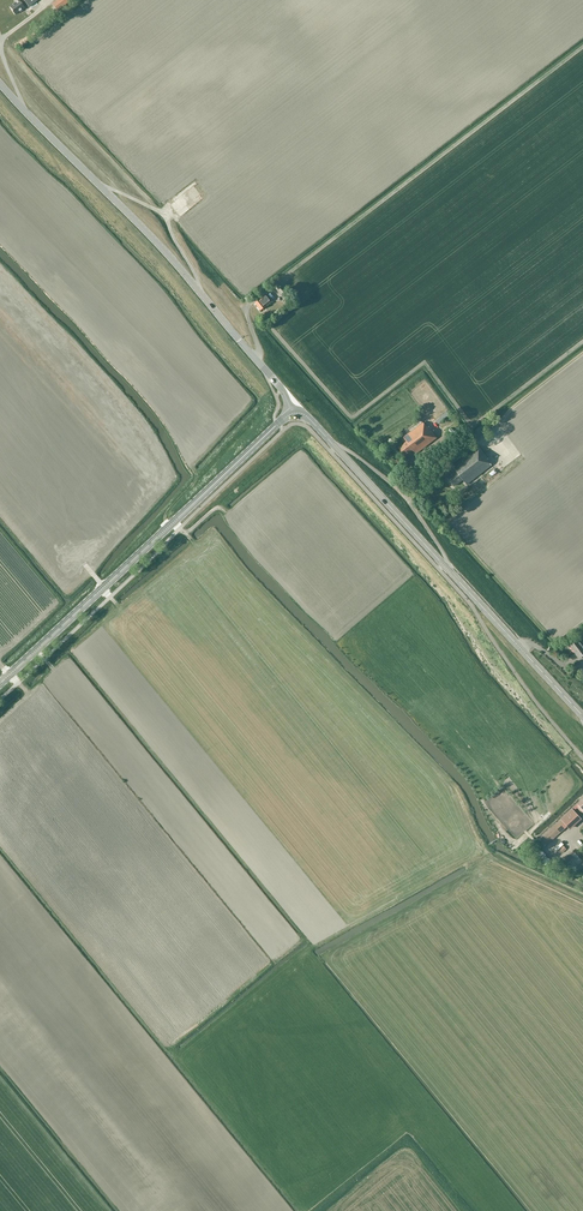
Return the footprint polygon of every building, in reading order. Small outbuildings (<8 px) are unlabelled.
[(9,7),(15,14),(24,8),(19,0),(18,1),(9,7)] [(52,3),(57,11),(70,1),(69,0),(57,0),(52,3)] [(287,290),(281,282),(278,279),(272,283),(281,295),(287,290)] [(260,310),(268,304),(271,302),(265,295),(255,303),(260,310)] [(416,454),(437,437),(429,426),(427,427),(424,422),(404,437),(407,441),(398,448),(404,456),(413,450),(416,454)] [(467,485),(492,465),(487,459),(488,458),(478,445),(452,466),(456,471),(447,478),(454,486),(463,480),(467,485)] [(492,466),(486,470),(491,477),(497,473),(492,466)] [(582,655),(582,642),(581,639),(579,641),(577,639),(569,645),(580,658),(582,655)] [(582,819),(572,809),(561,819),(538,840),(542,845),(544,843),(547,845),(560,833),(557,829),(564,823),(571,830),(582,819)]
